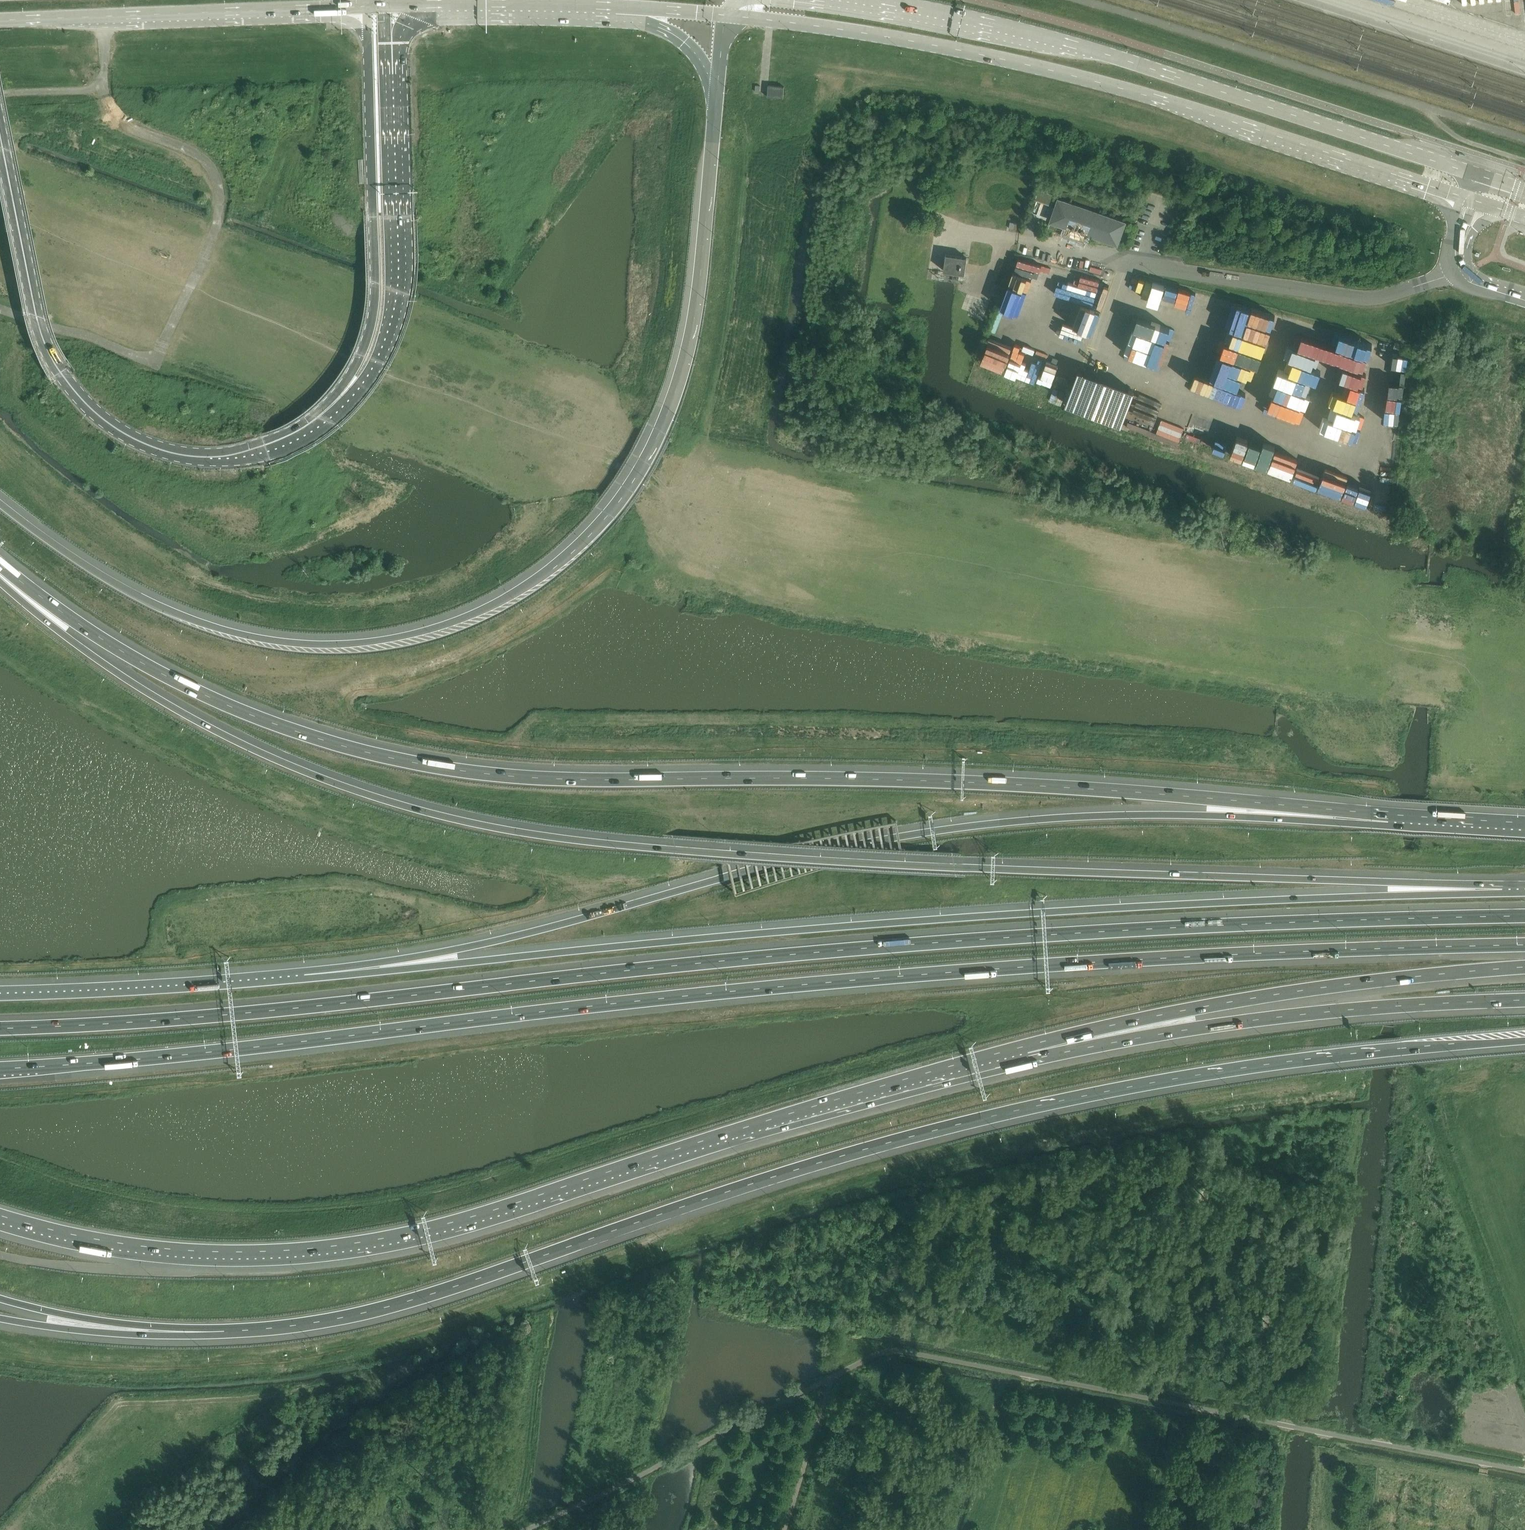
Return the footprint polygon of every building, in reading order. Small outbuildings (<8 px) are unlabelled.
[(783,98),(784,87),(768,85),(767,97),(783,98)] [(1068,228),(1072,229),(1087,234),(1086,236),(1088,236),(1088,235),(1111,242),(1110,244),(1111,244),(1112,243),(1117,245),(1119,239),(1120,240),(1120,239),(1119,238),(1122,230),(1123,230),(1124,229),(1123,228),(1124,223),(1119,221),(1120,220),(1118,220),(1118,221),(1096,213),(1096,212),(1095,211),(1094,213),(1090,211),(1091,210),(1080,206),(1079,208),(1075,206),(1076,205),(1074,204),(1074,206),(1065,203),(1066,201),(1064,201),(1064,202),(1059,200),(1057,206),(1056,205),(1055,206),(1057,207),(1054,216),(1052,215),(1052,216),(1053,217),(1051,222),(1057,224),(1056,225),(1057,225),(1058,224),(1066,227),(1066,228),(1067,229),(1068,228)] [(944,271),(965,274),(965,273),(978,275),(980,262),(967,260),(967,258),(946,254),(944,271)] [(1014,278),(1057,287),(1061,269),(1018,259),(1014,278)] [(1084,307),(1081,318),(1095,323),(1103,298),(1093,295),(1089,308),(1084,307)] [(993,296),(984,319),(989,321),(997,298),(993,296)] [(1222,310),(1233,314),(1237,305),(1226,301),(1222,310)] [(1129,361),(1177,374),(1180,363),(1186,365),(1193,339),(1166,331),(1162,343),(1151,340),(1148,352),(1133,348),(1129,361)] [(1044,360),(1046,356),(989,338),(981,361),(1039,379),(1037,384),(1061,391),(1069,368),(1044,360)] [(1402,351),(1404,345),(1395,342),(1393,349),(1402,351)] [(1350,357),(1347,356),(1326,431),(1333,433),(1336,421),(1348,424),(1363,370),(1355,367),(1358,358),(1368,360),(1372,348),(1353,343),(1350,357)] [(1065,389),(1088,397),(1095,377),(1071,369),(1065,389)] [(1090,402),(1102,405),(1109,381),(1097,377),(1090,402)] [(1374,422),(1372,448),(1367,448),(1366,460),(1395,462),(1398,424),(1374,422)] [(1226,426),(1217,449),(1240,458),(1250,436),(1226,426)] [(1257,464),(1280,472),(1287,452),(1264,444),(1257,464)] [(1288,452),(1282,475),(1305,481),(1311,458),(1288,452)] [(1318,486),(1330,490),(1338,468),(1327,465),(1321,482),(1313,479),(1316,470),(1318,471),(1320,465),(1314,463),(1307,483),(1317,486),(1318,486)] [(1342,495),(1349,472),(1340,469),(1332,491),(1342,495)] [(1356,499),(1363,479),(1352,475),(1345,495),(1356,499)] [(642,556),(638,564),(647,569),(651,561),(642,556)]
